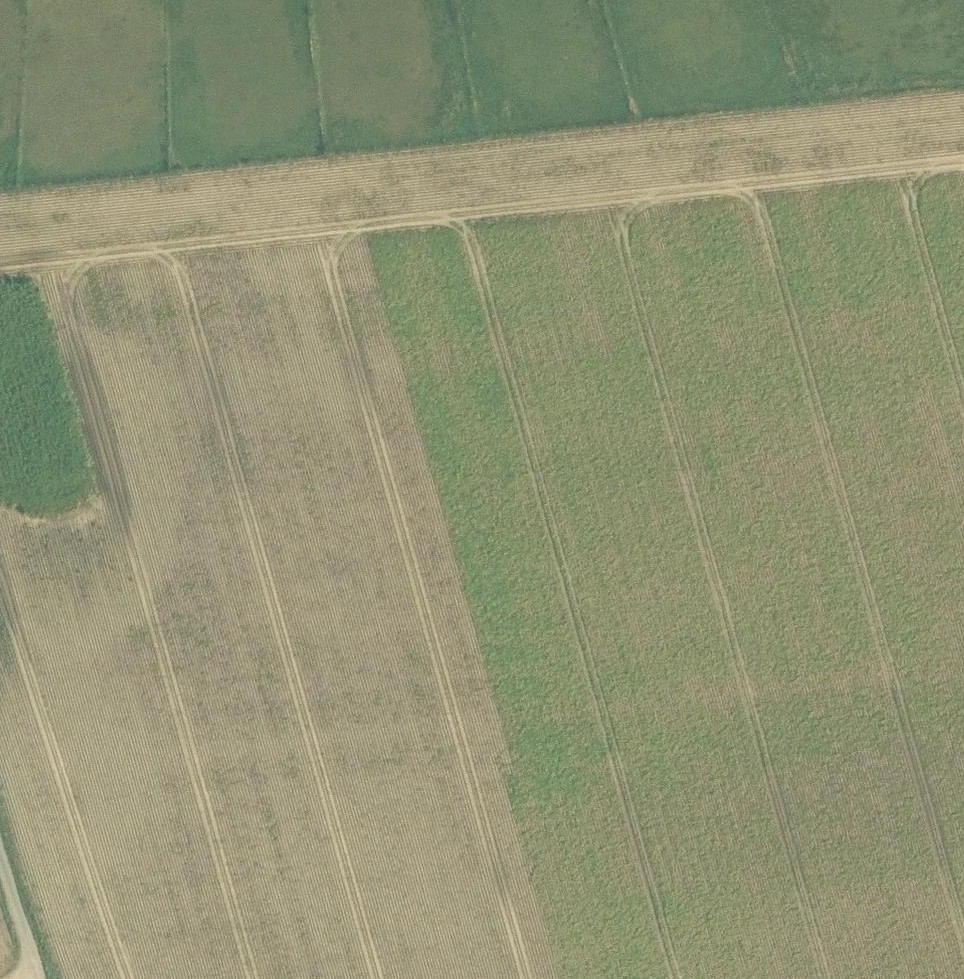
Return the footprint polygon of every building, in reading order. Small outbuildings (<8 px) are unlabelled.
[(9,116),(0,116),(0,135),(8,135),(9,116)]
